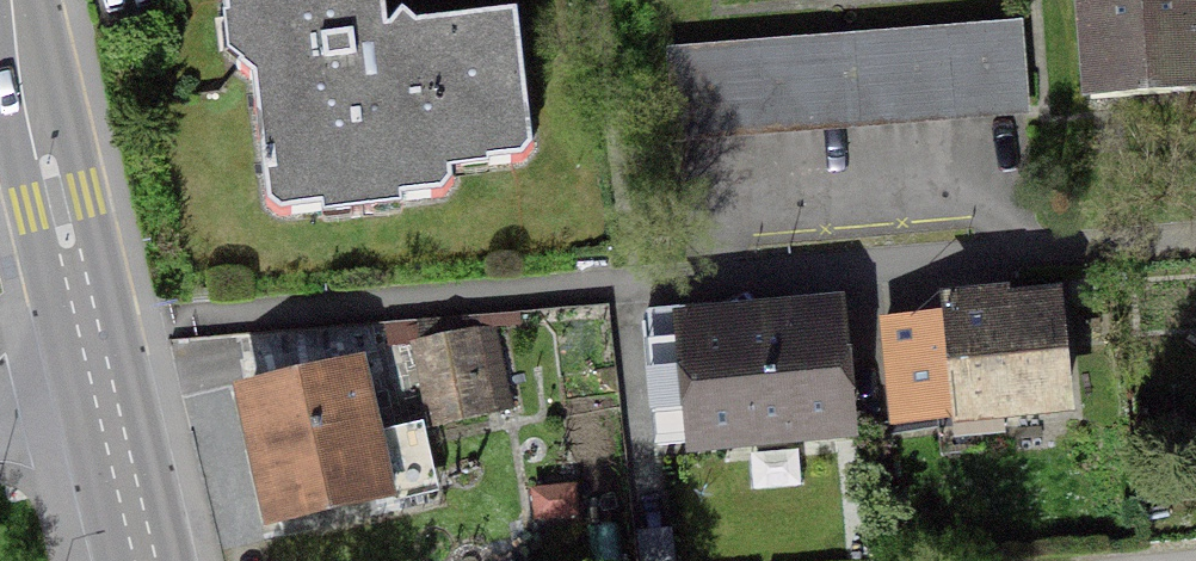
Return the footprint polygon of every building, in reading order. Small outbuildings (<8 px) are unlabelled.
[(225,13),(249,10),(253,45),(237,65),(252,76),(267,202),(281,212),(323,207),(321,189),(397,180),(400,198),(442,193),(453,179),(449,149),(487,145),(489,162),(522,158),(533,145),(516,10),(416,22),(408,15),(401,9),(400,0),(223,0),(225,13)] [(1195,43),(1191,0),(1080,0),(1089,103),(1195,94),(1195,56),(1195,43)] [(667,58),(673,135),(1020,108),(1014,31),(667,58)] [(1060,410),(1051,311),(964,320),(963,303),(948,304),(949,321),(882,327),(892,426),(1060,410)] [(465,337),(464,333),(462,322),(413,328),(435,428),(482,419),(474,378),(483,377),(474,335),(465,337)] [(692,445),(841,431),(831,328),(698,341),(696,328),(679,330),(678,324),(640,327),(648,411),(688,407),(692,445)] [(371,498),(344,376),(246,398),(273,520),(371,498)] [(533,522),(573,517),(570,492),(530,496),(533,522)]
